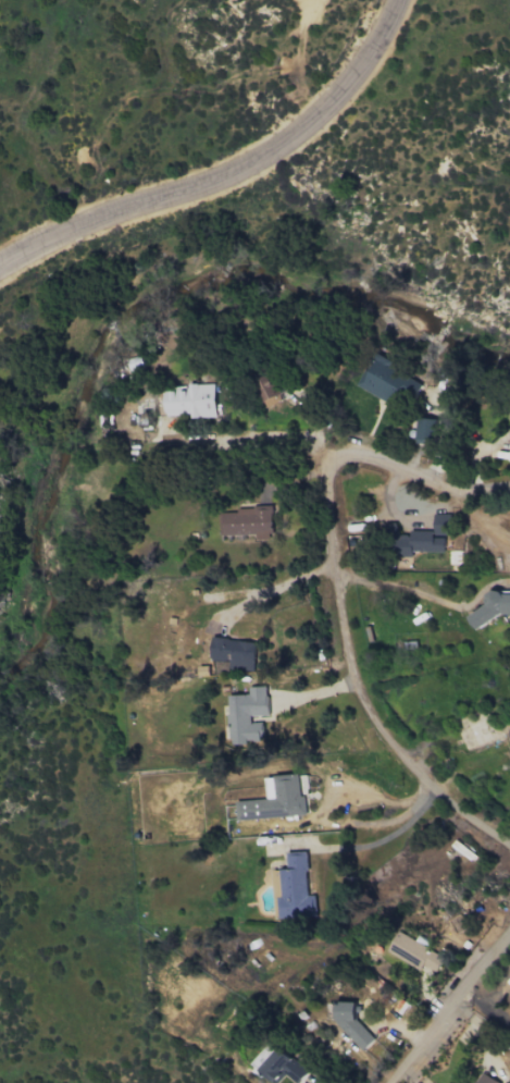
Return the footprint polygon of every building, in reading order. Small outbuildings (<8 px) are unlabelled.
[(357,386),(391,405),(402,385),(415,392),(419,384),(390,368),(393,362),(375,353),(357,386)] [(282,402),(273,374),(257,379),(265,407),(282,402)] [(214,384),(187,384),(188,388),(164,389),(164,417),(215,416),(214,384)] [(434,419),(417,418),(416,441),(433,442),(434,419)] [(271,505),(237,505),(237,513),(219,513),(219,535),(255,535),(255,540),(272,540),(271,505)] [(443,552),(444,537),(447,537),(448,514),(434,514),(433,531),(410,530),(410,535),(394,534),(393,556),(412,557),(412,551),(443,552)] [(486,592),(486,611),(473,611),(473,617),(509,617),(509,592),(486,592)] [(256,641),(212,639),(211,660),(229,661),(228,670),(254,671),(256,641)] [(227,695),(229,743),(262,741),(262,722),(250,723),(249,716),(267,716),(266,686),(248,687),(248,695),(227,695)] [(236,801),(237,819),(307,816),(305,775),(265,777),(266,799),(236,801)] [(280,919),(315,917),(314,896),(308,896),(306,852),(287,853),(288,869),(278,869),(280,919)] [(388,952),(421,972),(424,967),(434,974),(443,959),(426,948),(427,945),(401,930),(388,952)] [(274,1082),(277,1082),(285,1074),(294,1082),(297,1082),(306,1073),(278,1045),(257,1067),(274,1082)] [(478,1071),(471,1082),(497,1082),(478,1071)]
